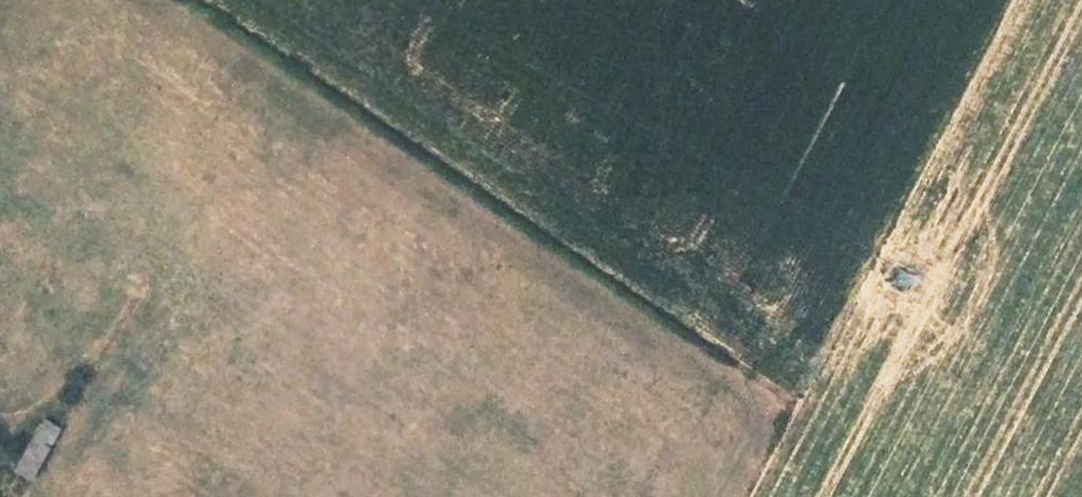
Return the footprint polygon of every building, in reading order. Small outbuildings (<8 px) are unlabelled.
[(14,472),(33,481),(60,425),(41,416),(14,472)]
